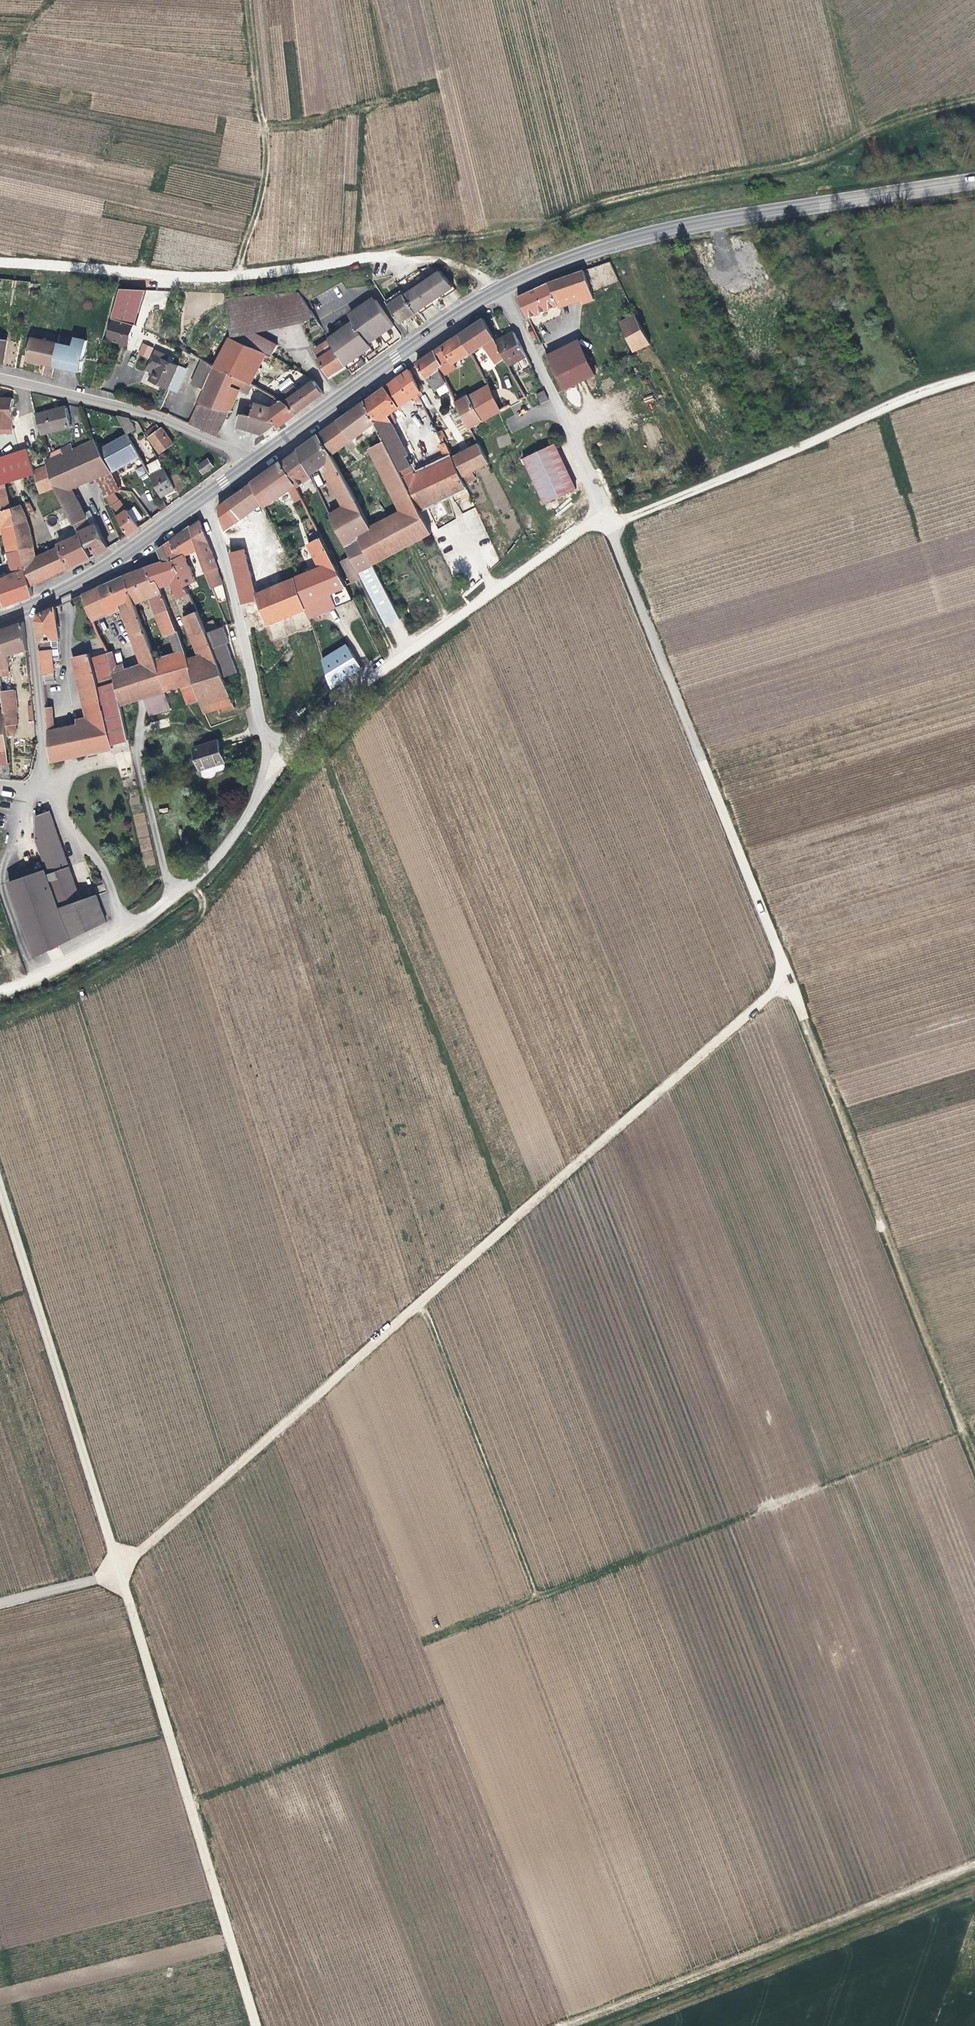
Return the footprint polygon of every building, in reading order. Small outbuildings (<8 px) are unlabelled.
[(595,298),(585,269),(548,282),(520,294),(530,316),(559,304),(557,299),(580,292),(584,302),(595,298)] [(440,270),(408,292),(419,309),(453,285),(440,270)] [(121,287),(113,317),(134,323),(137,323),(137,322),(146,289),(121,287)] [(223,294),(225,315),(227,338),(238,342),(242,343),(268,357),(269,355),(275,344),(251,332),(308,311),(292,287),(261,288),(223,294)] [(405,287),(387,299),(390,304),(408,292),(405,287)] [(419,309),(408,292),(390,304),(402,320),(419,309)] [(357,321),(331,338),(331,339),(348,365),(362,356),(366,353),(375,347),(372,343),(379,339),(383,336),(391,331),(395,327),(378,301),(372,300),(363,307),(365,310),(354,318),(357,321)] [(352,314),(354,318),(365,310),(363,307),(352,314)] [(636,348),(652,340),(637,312),(622,319),(636,348)] [(134,323),(113,317),(108,339),(129,344),(134,323)] [(494,342),(481,320),(457,336),(469,354),(488,342),(490,344),(494,342)] [(396,339),(391,331),(383,336),(388,344),(396,339)] [(520,352),(510,333),(495,342),(507,365),(522,357),(519,353),(520,352)] [(548,351),(565,386),(598,371),(581,335),(548,351)] [(28,359),(55,364),(60,343),(60,341),(32,336),(28,359)] [(469,354),(457,336),(451,340),(462,358),(469,354)] [(60,343),(55,364),(82,370),(88,339),(76,337),(74,345),(60,343)] [(271,357),(269,355),(268,357),(242,343),(238,342),(227,338),(213,366),(244,382),(254,388),(258,390),(263,380),(254,375),(260,365),(265,367),(271,357)] [(348,365),(331,339),(323,345),(327,354),(320,358),(330,375),(348,365)] [(375,347),(378,351),(384,347),(379,339),(372,343),(375,347)] [(462,358),(451,340),(432,352),(438,361),(443,358),(449,367),(462,358)] [(142,343),(137,354),(149,359),(153,347),(142,343)] [(375,347),(366,353),(369,358),(378,351),(375,347)] [(149,379),(167,387),(178,364),(172,361),(174,357),(155,348),(145,368),(153,371),(149,379)] [(438,361),(432,352),(415,365),(424,378),(428,378),(429,381),(428,383),(434,392),(444,384),(437,369),(441,366),(438,361)] [(348,365),(352,370),(366,361),(362,356),(348,365)] [(200,361),(197,367),(208,373),(211,367),(200,361)] [(186,368),(182,366),(178,364),(167,387),(175,391),(177,387),(186,368)] [(244,382),(213,366),(195,404),(226,412),(227,412),(236,392),(239,393),(244,382)] [(208,373),(197,367),(190,384),(201,389),(208,373)] [(419,394),(406,371),(393,381),(407,402),(411,399),(416,396),(419,394)] [(315,400),(324,394),(315,380),(306,387),(315,400)] [(407,402),(393,381),(382,389),(396,410),(407,402)] [(254,388),(244,382),(239,393),(251,396),(254,388)] [(297,413),(315,400),(306,387),(293,396),(280,389),(276,396),(280,398),(291,405),(297,413)] [(497,411),(485,387),(466,397),(479,422),(497,411)] [(416,510),(462,487),(462,485),(458,476),(449,459),(446,452),(443,444),(441,445),(440,446),(443,451),(440,453),(442,457),(444,461),(412,477),(410,472),(403,457),(406,456),(400,444),(405,442),(395,422),(393,423),(388,415),(396,410),(382,389),(362,403),(373,424),(383,443),(416,510)] [(544,390),(535,394),(540,404),(549,399),(544,390)] [(479,422),(466,397),(465,397),(454,403),(468,429),(479,422)] [(290,418),(297,413),(291,405),(280,398),(271,405),(257,401),(257,402),(252,401),(249,411),(272,420),(275,420),(277,423),(279,425),(290,418)] [(10,428),(10,400),(0,400),(0,428),(10,428)] [(349,441),(373,424),(362,403),(335,423),(349,441)] [(226,412),(195,404),(186,423),(215,437),(226,412)] [(34,415),(39,435),(70,427),(65,407),(34,415)] [(263,433),(277,423),(275,420),(272,420),(249,411),(242,411),(238,423),(263,433)] [(426,416),(432,427),(436,424),(431,414),(426,416)] [(128,419),(115,416),(126,435),(134,430),(128,419)] [(316,436),(328,456),(349,441),(335,423),(316,436)] [(155,426),(154,426),(143,434),(151,447),(166,438),(159,429),(158,430),(155,426)] [(446,452),(454,448),(451,441),(451,439),(448,432),(437,437),(441,445),(443,444),(446,452)] [(126,435),(97,451),(108,471),(109,473),(139,459),(126,435)] [(383,626),(397,619),(370,566),(355,535),(367,529),(348,492),(328,456),(316,436),(304,445),(318,468),(323,465),(326,471),(322,474),(341,508),(334,513),(330,507),(324,510),(346,553),(358,577),(383,626)] [(43,464),(44,466),(53,488),(56,494),(77,535),(85,549),(89,547),(94,557),(105,550),(95,526),(87,511),(82,514),(69,491),(74,489),(74,487),(83,482),(84,484),(95,479),(96,477),(108,471),(97,451),(92,442),(72,451),(60,456),(43,464)] [(370,566),(428,534),(416,510),(383,443),(369,450),(400,510),(367,529),(355,535),(370,566)] [(545,504),(577,489),(578,488),(558,446),(556,443),(524,458),(545,504)] [(0,485),(33,474),(34,474),(33,471),(26,444),(0,453),(0,485)] [(58,449),(60,456),(72,451),(69,445),(58,449)] [(318,468),(304,445),(295,451),(307,474),(307,475),(318,468)] [(469,471),(485,463),(476,445),(457,455),(449,459),(458,476),(469,471)] [(449,459),(457,455),(454,448),(446,452),(449,459)] [(307,474),(295,451),(279,463),(292,484),(307,474)] [(442,457),(410,472),(412,477),(444,461),(442,457)] [(207,459),(197,466),(202,474),(212,467),(207,459)] [(292,484),(279,463),(259,478),(273,499),(285,491),(288,488),(290,491),(294,488),(292,484)] [(44,466),(33,471),(34,474),(33,474),(38,493),(53,488),(44,466)] [(148,477),(154,487),(159,497),(173,489),(162,470),(148,477)] [(96,477),(95,479),(102,498),(119,490),(109,473),(108,471),(96,477)] [(473,480),(469,471),(458,476),(462,485),(473,480)] [(148,477),(147,474),(138,478),(145,491),(154,487),(148,477)] [(175,474),(168,478),(175,490),(182,486),(175,474)] [(319,474),(314,476),(317,487),(323,485),(319,474)] [(273,499),(259,478),(250,484),(261,506),(261,508),(273,499)] [(261,506),(250,484),(242,490),(250,508),(247,510),(249,513),(249,514),(261,506)] [(217,506),(223,533),(232,528),(237,533),(239,531),(241,533),(244,531),(243,528),(244,527),(239,520),(249,513),(247,510),(250,508),(242,490),(225,502),(224,501),(217,506)] [(292,503),(299,499),(295,491),(288,495),(292,503)] [(157,510),(158,513),(165,508),(163,504),(159,506),(160,508),(157,510)] [(111,510),(126,536),(137,528),(120,505),(111,510)] [(14,535),(23,570),(34,567),(33,557),(28,537),(23,519),(17,507),(8,510),(14,535)] [(1,533),(7,566),(13,571),(13,573),(23,570),(14,535),(8,510),(7,510),(0,512),(0,533),(1,533)] [(205,543),(198,523),(188,529),(195,550),(206,585),(208,590),(219,586),(213,567),(208,552),(205,552),(202,544),(205,543)] [(195,550),(188,529),(187,528),(180,534),(186,554),(195,550)] [(186,554),(180,534),(155,551),(160,562),(160,563),(169,560),(183,593),(193,588),(181,556),(186,554)] [(85,549),(77,535),(56,545),(56,546),(67,570),(90,559),(85,549)] [(317,599),(343,588),(319,539),(305,545),(317,569),(301,576),(296,567),(294,567),(293,565),(289,566),(291,571),(294,578),(291,580),(300,606),(317,599)] [(225,543),(240,605),(255,602),(264,625),(302,611),(300,606),(291,580),(294,578),(291,571),(277,577),(279,584),(256,594),(252,595),(241,550),(239,540),(225,543)] [(34,567),(23,570),(28,588),(67,570),(56,546),(33,557),(34,567)] [(245,549),(241,550),(252,595),(256,594),(245,549)] [(348,582),(358,577),(346,553),(337,559),(348,582)] [(174,600),(184,596),(183,593),(169,560),(160,563),(168,585),(174,600)] [(159,588),(168,585),(160,563),(160,562),(152,565),(159,588)] [(151,591),(156,589),(159,588),(152,565),(143,568),(151,591)] [(184,705),(198,701),(185,660),(175,631),(174,631),(165,612),(156,589),(151,591),(143,568),(129,573),(137,597),(146,593),(158,630),(162,636),(167,634),(173,653),(152,660),(162,692),(179,687),(184,705)] [(5,576),(13,603),(30,597),(28,588),(23,570),(13,573),(5,576)] [(129,573),(121,577),(130,600),(137,597),(129,573)] [(3,607),(13,603),(5,576),(0,579),(0,597),(3,607)] [(130,600),(121,577),(81,595),(89,617),(130,600)] [(302,611),(305,621),(323,614),(317,599),(300,606),(302,611)] [(133,610),(130,600),(89,617),(91,623),(118,612),(123,625),(125,624),(122,614),(133,610)] [(240,605),(247,631),(264,625),(255,602),(240,605)] [(37,643),(41,683),(52,682),(50,662),(58,661),(56,640),(57,640),(52,608),(38,615),(34,621),(37,643)] [(133,700),(162,692),(152,660),(138,623),(136,616),(133,610),(122,614),(125,624),(123,625),(138,666),(122,671),(109,674),(117,705),(133,700)] [(220,677),(203,632),(193,611),(188,613),(187,610),(180,613),(197,656),(185,660),(198,701),(199,705),(227,697),(220,677)] [(25,650),(21,623),(0,630),(0,668),(6,668),(5,656),(25,650)] [(203,632),(220,677),(233,673),(223,644),(224,643),(219,627),(203,632)] [(330,687),(361,673),(347,644),(316,659),(330,687)] [(108,670),(109,674),(122,671),(120,665),(114,667),(110,653),(105,655),(108,670)] [(110,750),(109,747),(100,710),(92,675),(88,655),(72,659),(85,717),(87,723),(74,726),(52,730),(45,732),(48,762),(110,750)] [(100,710),(117,705),(109,674),(108,670),(92,675),(100,710)] [(4,735),(10,735),(14,731),(13,725),(15,725),(14,716),(17,716),(13,692),(0,693),(0,707),(3,725),(4,735)] [(146,717),(168,710),(162,692),(133,700),(134,705),(141,703),(146,717)] [(231,708),(227,697),(199,705),(202,714),(216,710),(217,712),(231,708)] [(109,747),(126,742),(117,705),(100,710),(109,747)] [(43,709),(45,732),(52,730),(51,708),(43,709)] [(87,723),(85,717),(73,720),(74,726),(87,723)] [(159,727),(169,727),(168,719),(159,719),(159,727)] [(227,768),(228,764),(219,736),(194,745),(206,774),(210,776),(217,774),(219,771),(227,768)] [(32,817),(33,837),(33,840),(42,867),(6,880),(33,957),(68,940),(103,923),(94,897),(92,898),(78,902),(55,836),(47,813),(32,817)] [(138,839),(145,866),(156,864),(148,837),(138,839)] [(92,898),(94,897),(103,894),(101,886),(89,889),(92,898)]
